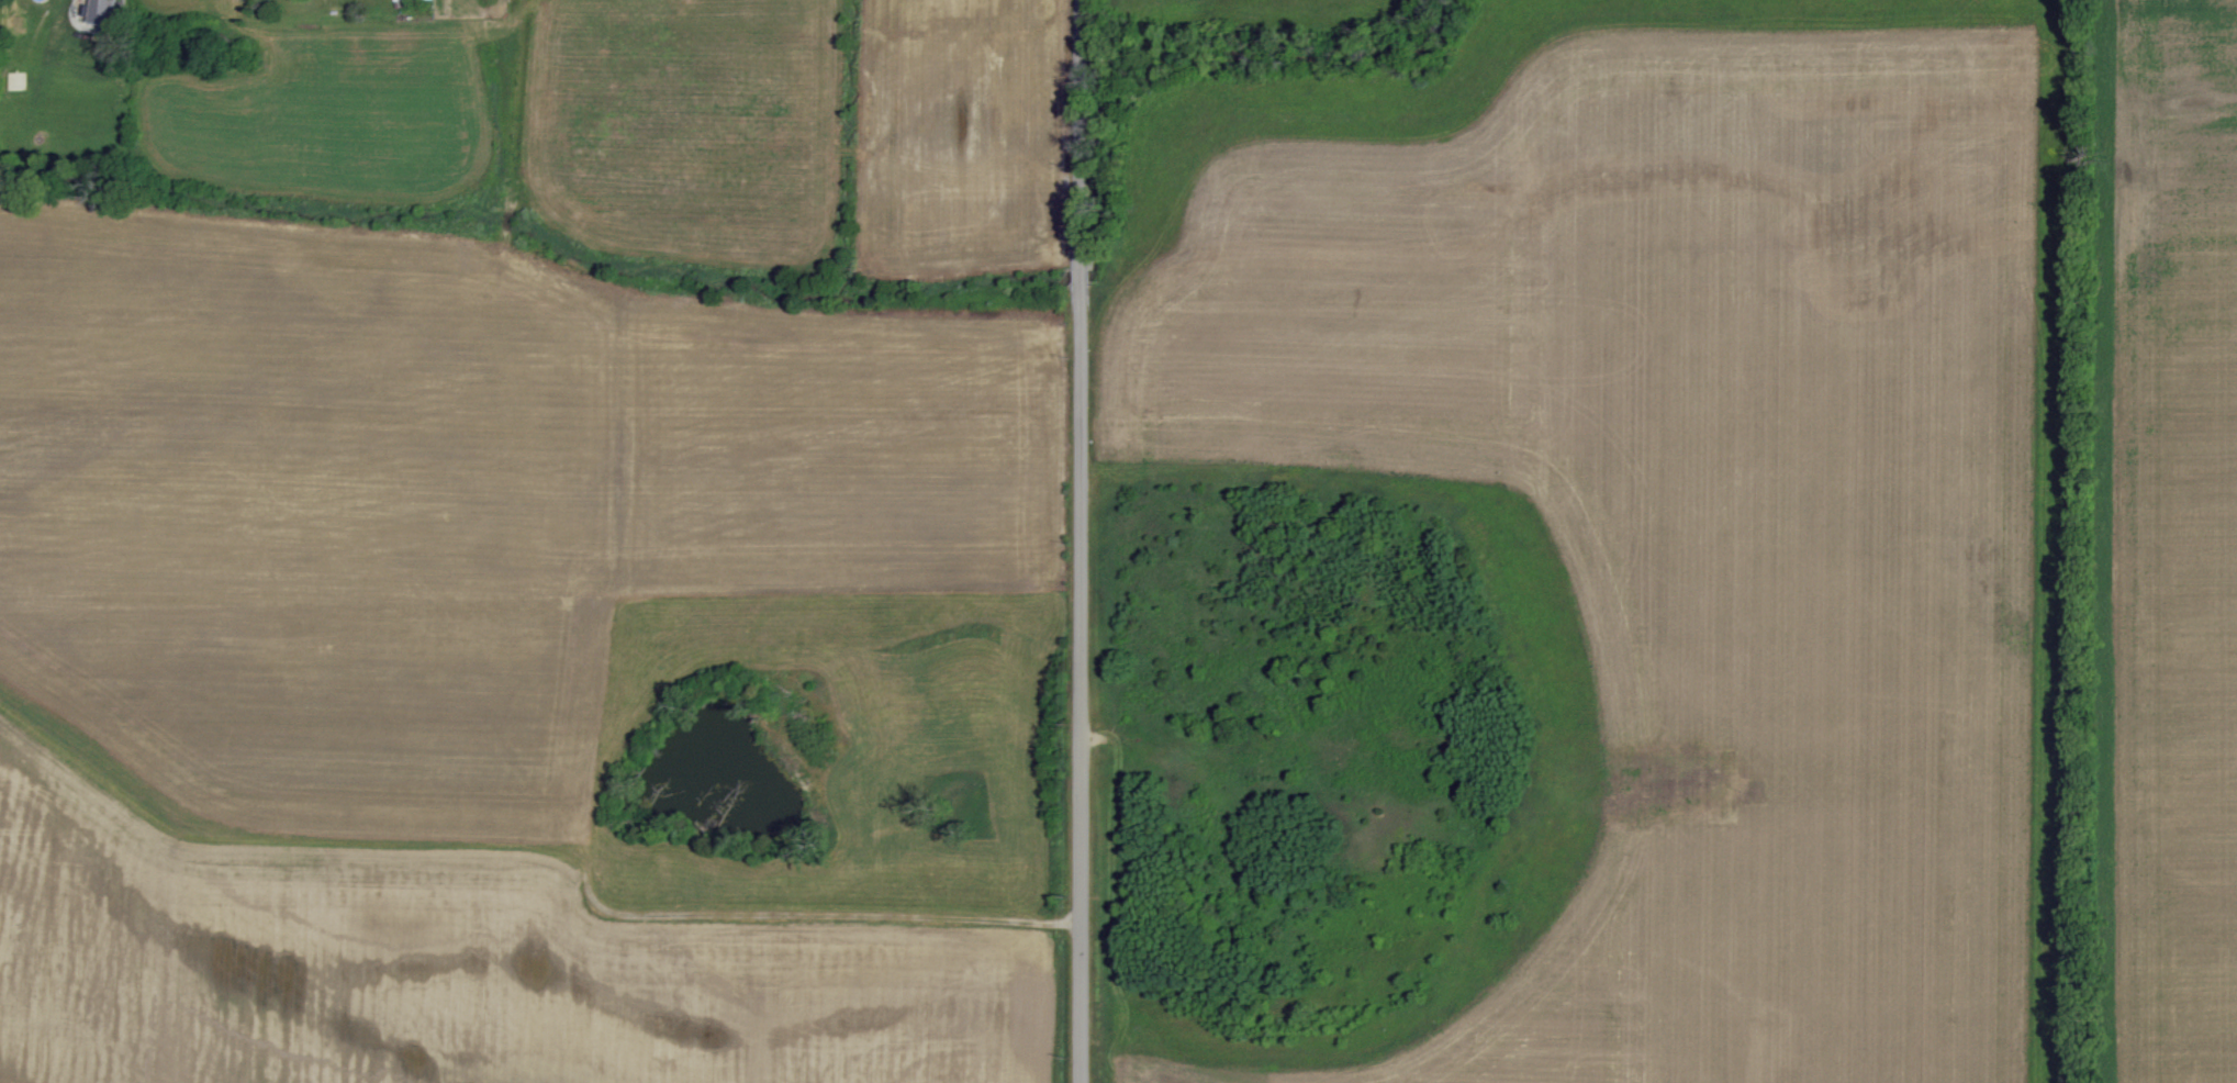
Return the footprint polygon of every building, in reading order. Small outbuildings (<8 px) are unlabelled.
[(114,26),(118,0),(91,0),(88,22),(114,26)]
